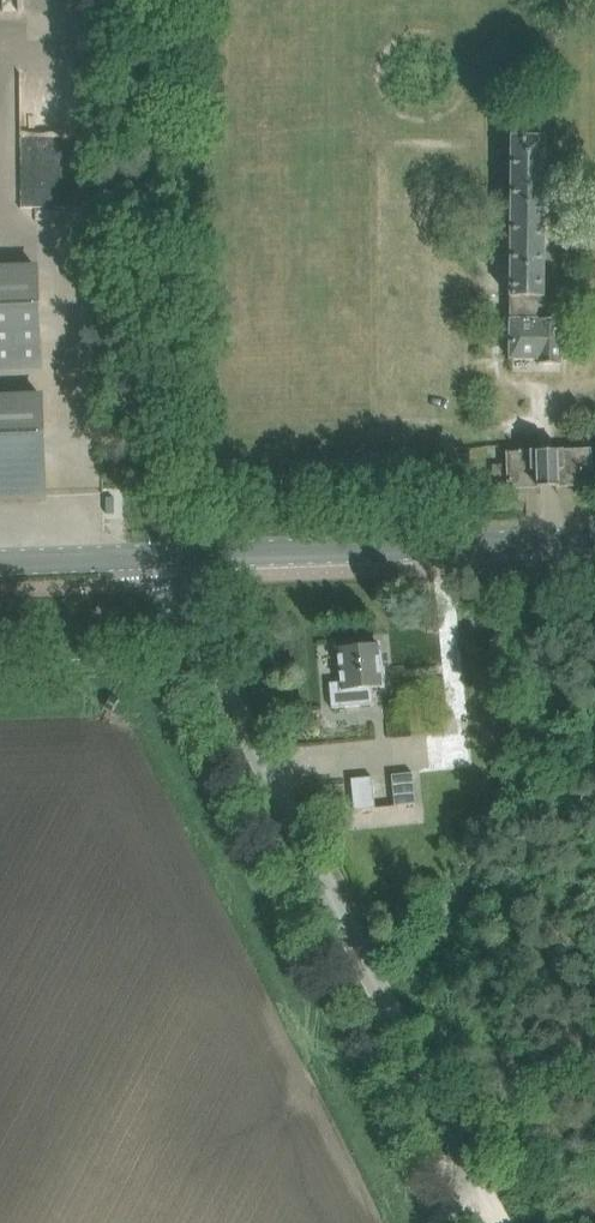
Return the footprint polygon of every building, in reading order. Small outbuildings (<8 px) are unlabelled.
[(76,9),(76,0),(19,0),(19,7),(76,9)] [(510,359),(539,359),(539,364),(560,364),(561,297),(543,297),(543,287),(545,137),(512,136),(510,359)] [(41,364),(38,268),(0,270),(0,366),(41,364)] [(46,494),(42,397),(0,399),(0,496),(46,494)] [(590,450),(547,451),(548,487),(556,487),(591,485),(590,450)] [(493,466),(494,488),(540,487),(548,487),(547,451),(539,452),(507,453),(507,465),(493,466)] [(114,497),(105,497),(106,513),(114,513),(114,497)] [(374,704),(372,687),(383,686),(379,644),(368,645),(364,641),(352,643),(348,647),(338,648),(341,682),(329,683),(331,708),(374,704)] [(394,806),(416,804),(413,772),(391,774),(394,806)] [(354,810),(375,808),(372,776),(350,778),(354,810)]
